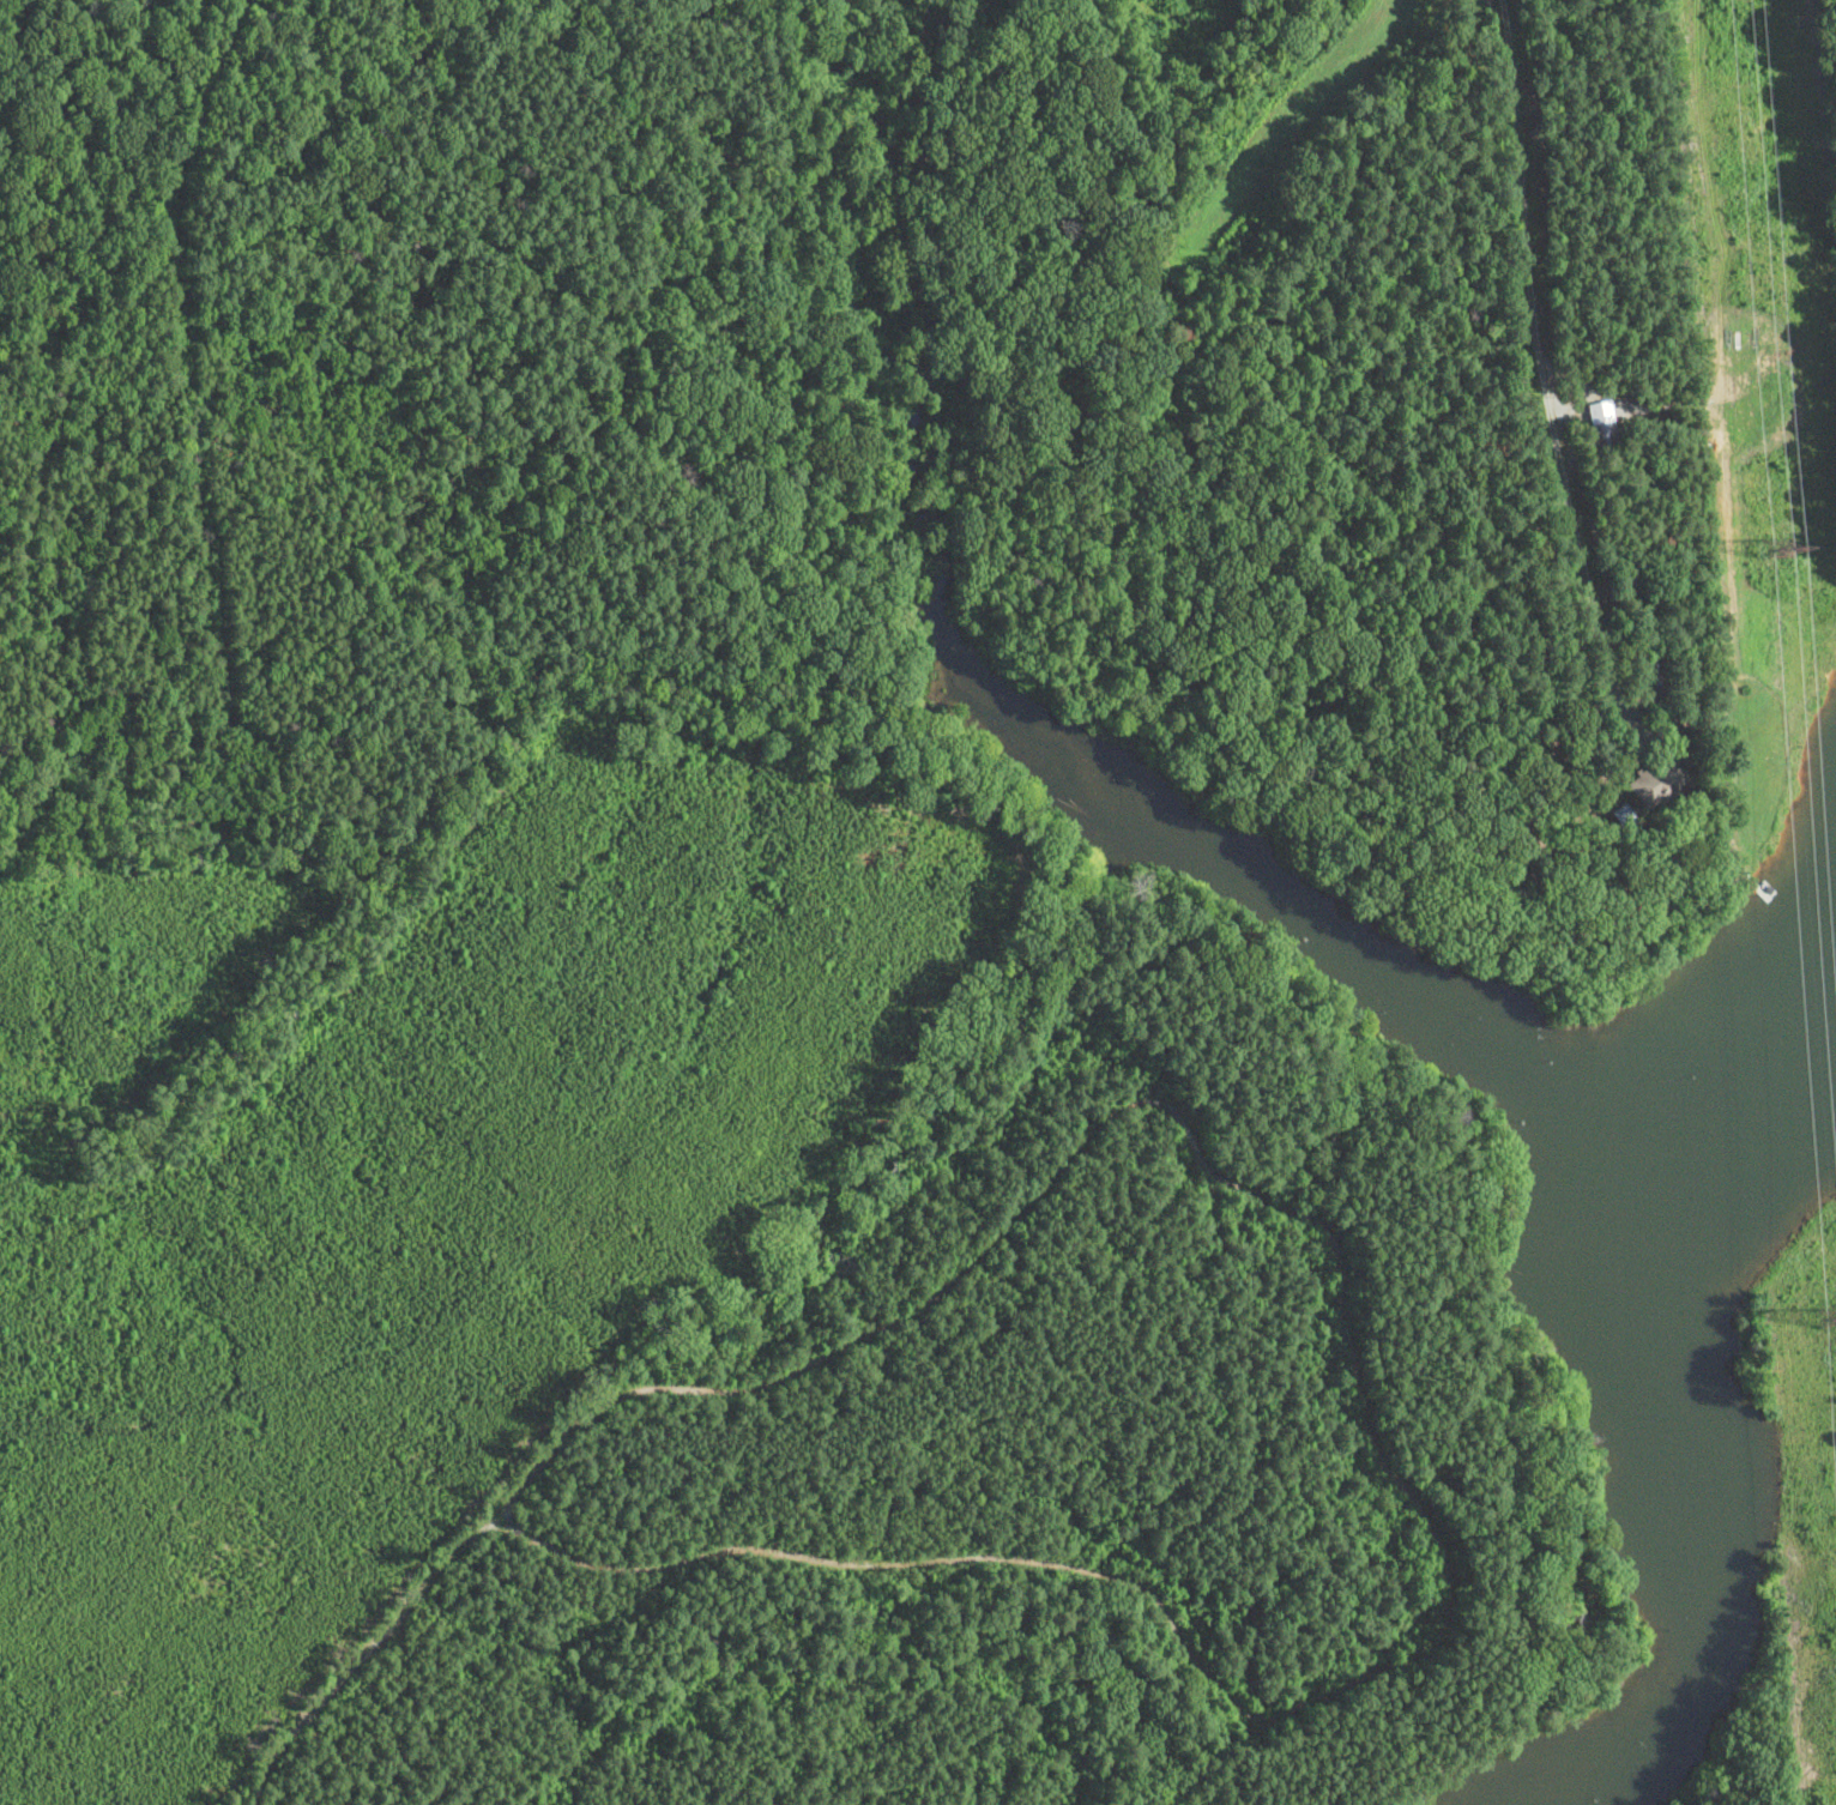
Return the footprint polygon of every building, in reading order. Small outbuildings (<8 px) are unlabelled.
[(1692,786),(1673,754),(1628,780),(1646,812),(1692,786)]
